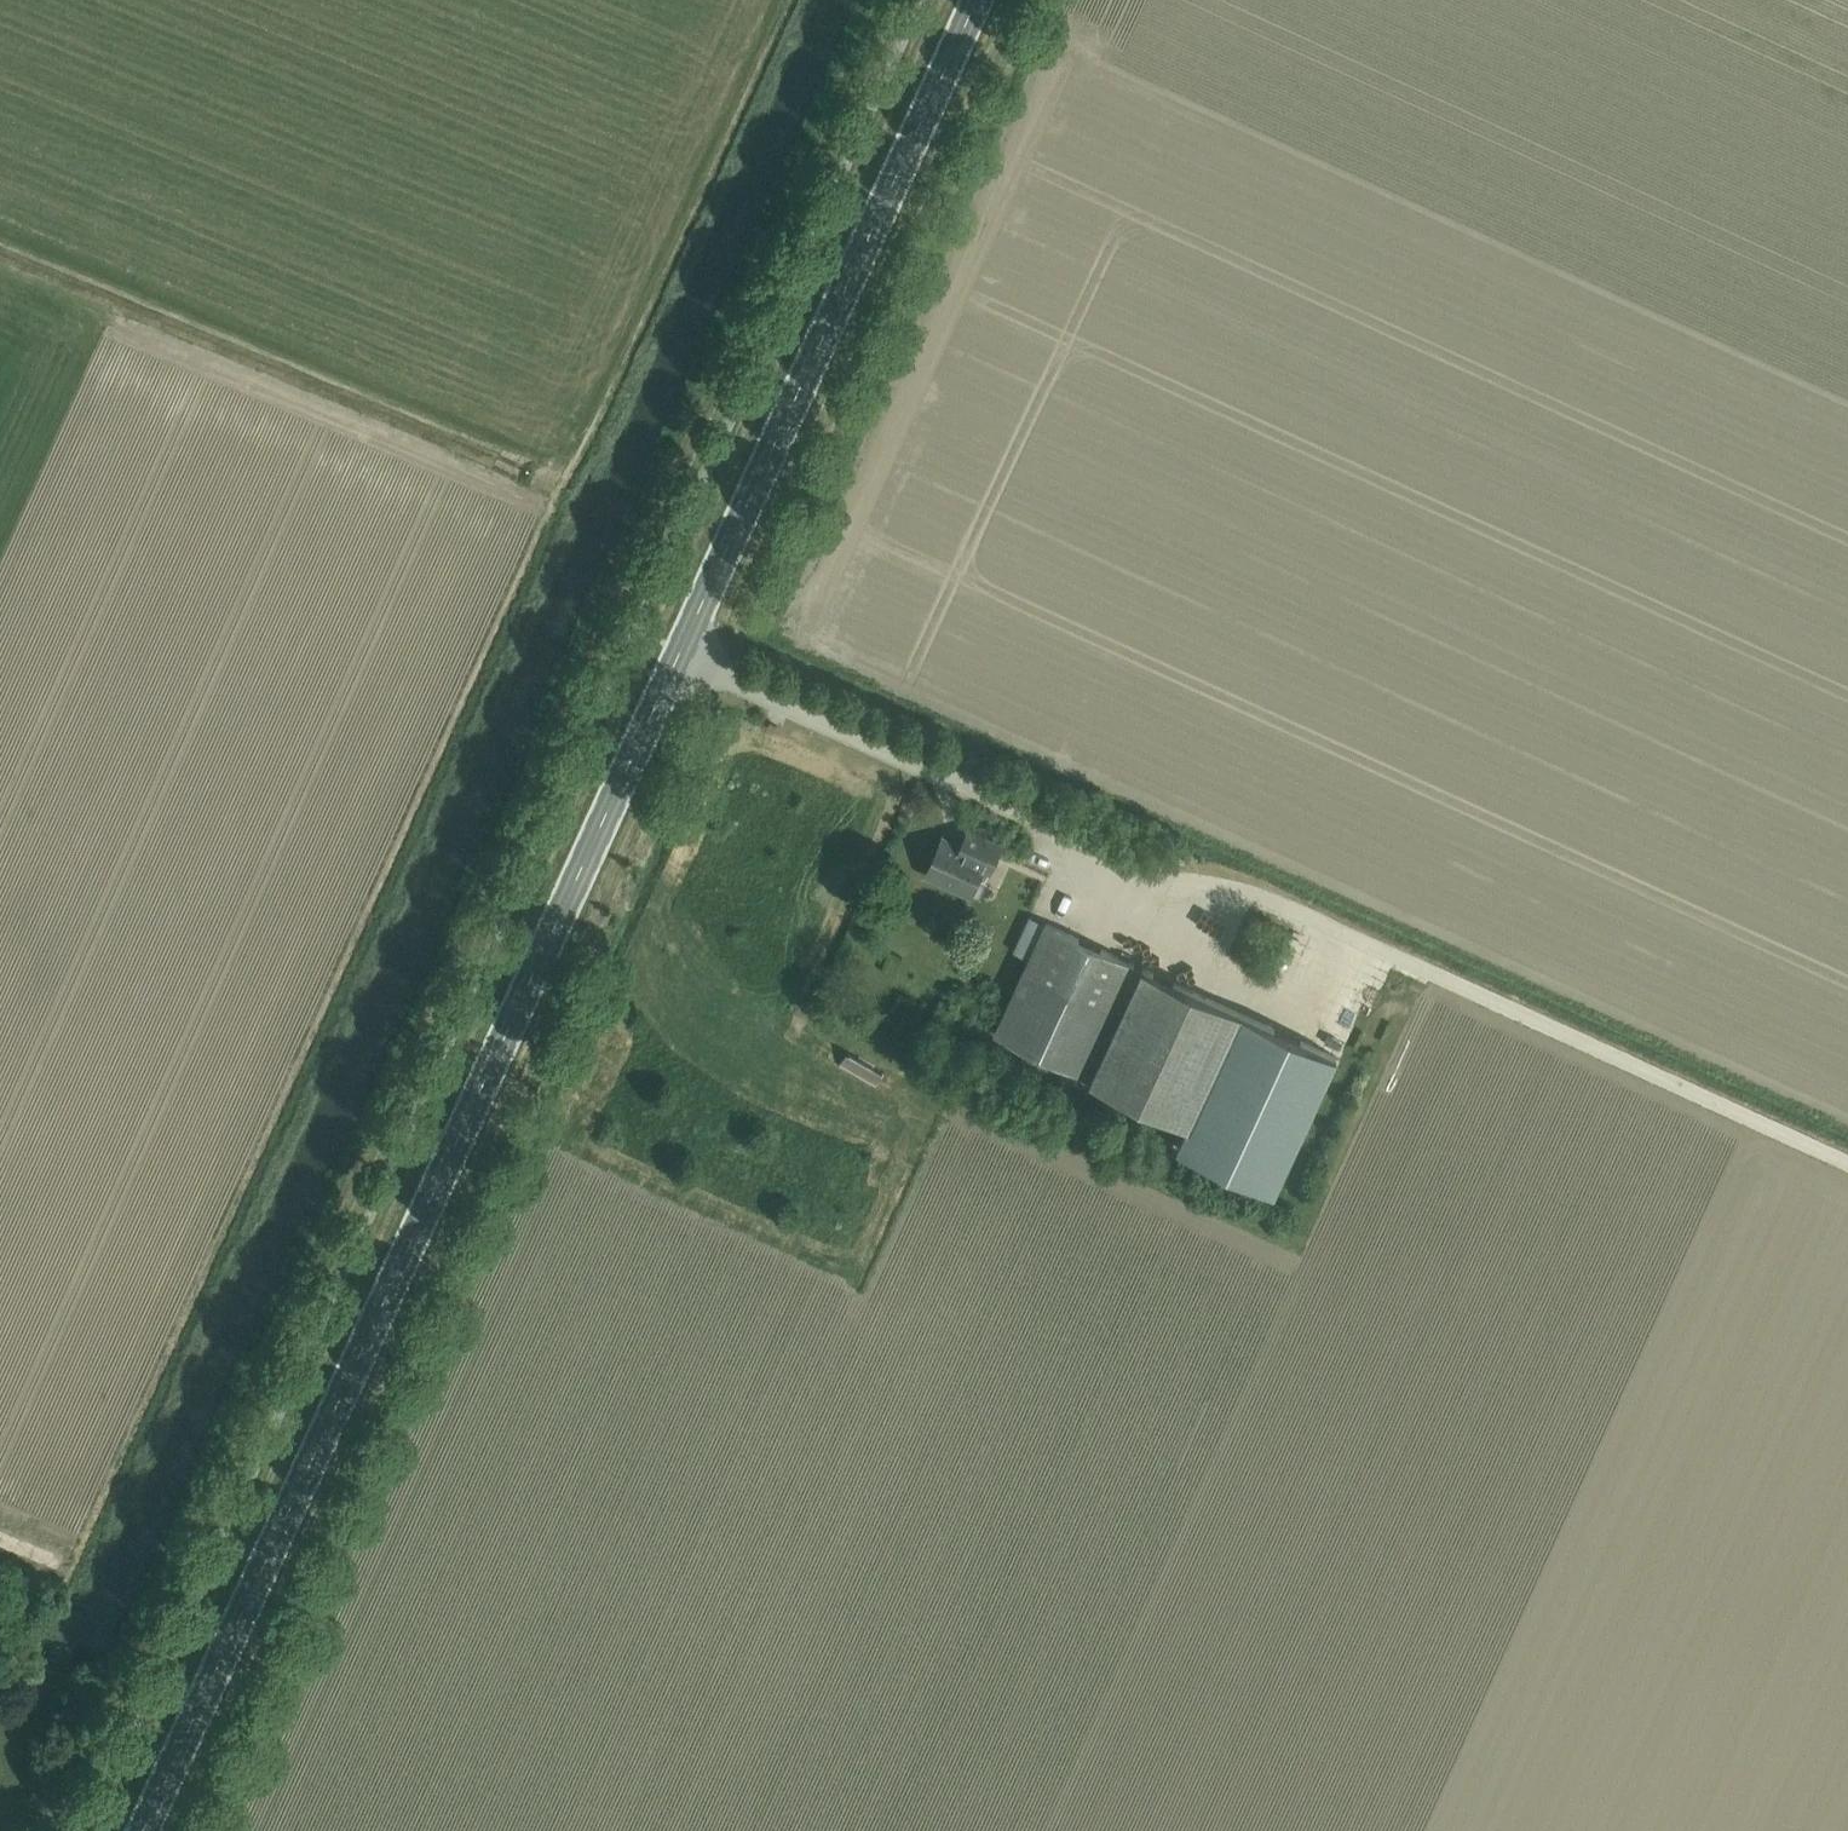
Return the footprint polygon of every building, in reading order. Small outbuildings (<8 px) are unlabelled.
[(925,874),(977,898),(1001,846),(975,834),(968,847),(965,849),(942,838),(925,874)] [(994,1034),(1088,1077),(1138,966),(1045,923),(1041,932),(1026,925),(1010,960),(1025,967),(994,1034)] [(1138,966),(1088,1077),(1086,1079),(1188,1126),(1240,1013),(1138,966)] [(1337,1057),(1240,1013),(1188,1126),(1178,1148),(1275,1193),(1337,1057)]
